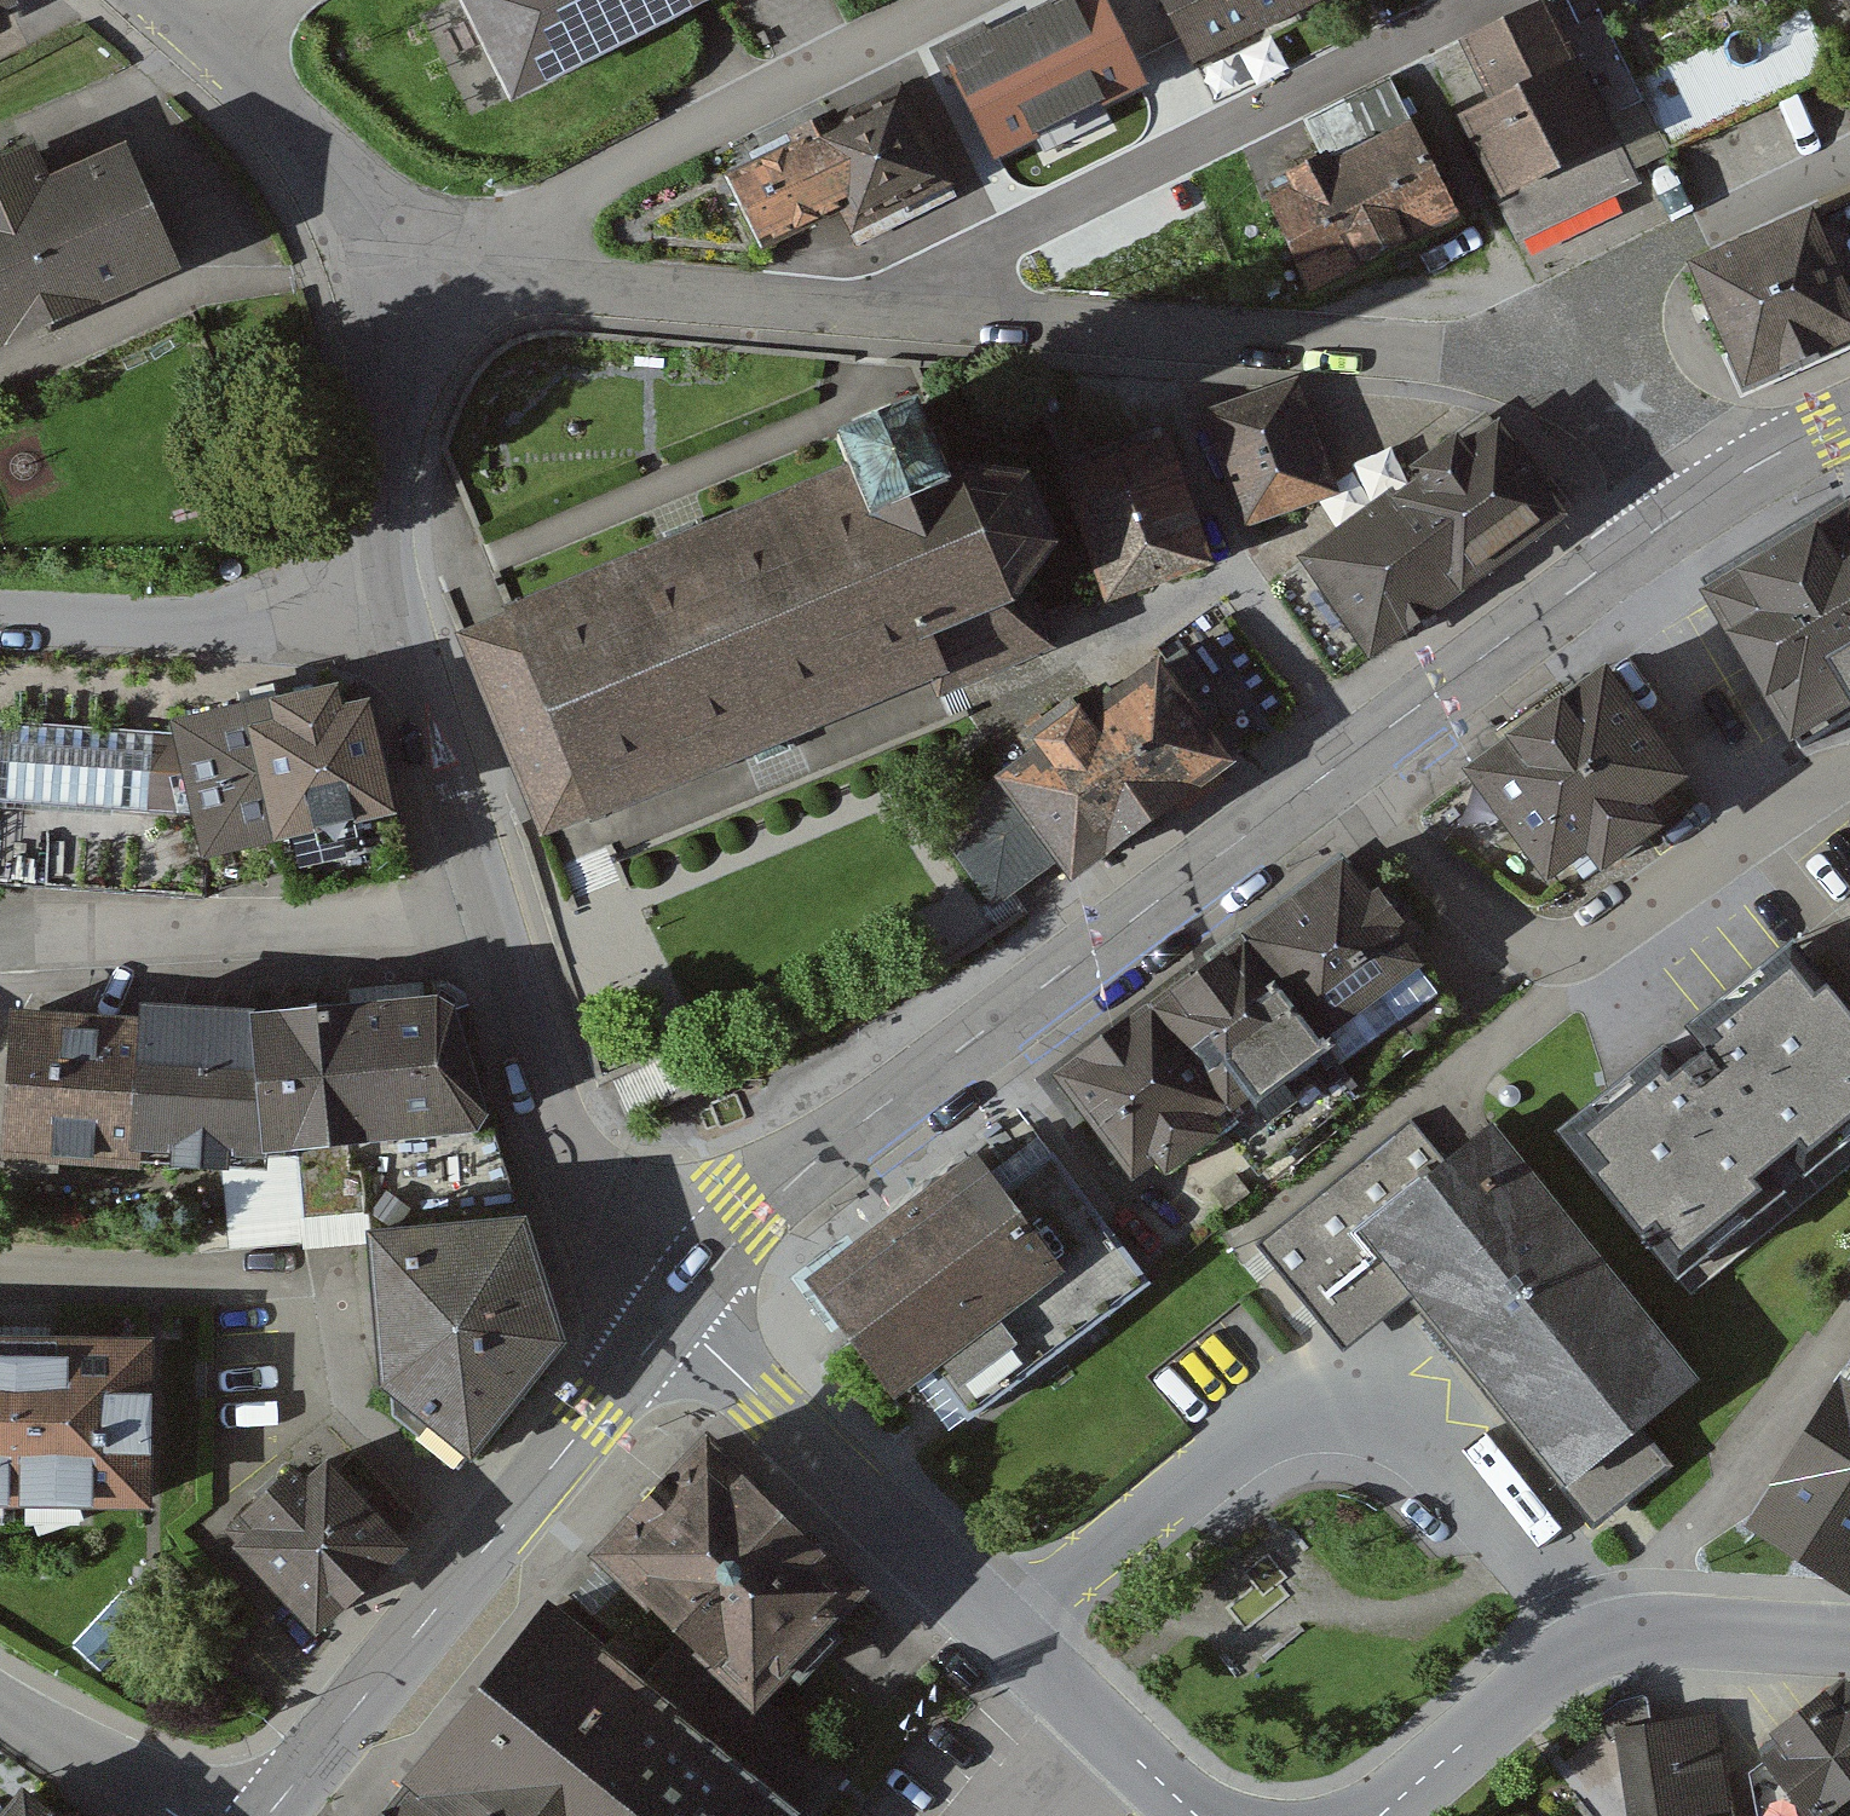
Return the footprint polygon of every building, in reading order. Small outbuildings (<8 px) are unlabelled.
[(15,0),(0,0),(0,15),(18,5),(15,0)] [(510,96),(698,0),(460,0),(510,96)] [(1102,0),(1091,0),(959,72),(1006,159),(1147,83),(1102,0)] [(1202,62),(1325,0),(1170,0),(1202,62)] [(1619,138),(1551,4),(1441,59),(1508,193),(1619,138)] [(1459,215),(1392,85),(1309,127),(1328,163),(1266,195),(1314,289),(1459,215)] [(943,185),(897,100),(733,188),(764,245),(841,204),(856,232),(943,185)] [(182,265),(126,137),(49,171),(35,138),(0,154),(0,345),(182,265)] [(1814,216),(1694,271),(1747,388),(1812,359),(1849,341),(1849,295),(1814,216)] [(1344,503),(1302,389),(1215,421),(1257,534),(1344,503)] [(482,632),(456,643),(543,845),(567,835),(937,677),(944,693),(1038,653),(1016,603),(1061,539),(1036,480),(960,469),(933,406),(841,446),(853,474),(482,632)] [(1568,519),(1504,430),(1299,577),(1364,666),(1568,519)] [(1218,573),(1170,447),(1070,485),(1118,611),(1218,573)] [(1716,593),(1805,743),(1849,716),(1849,513),(1716,593)] [(1299,724),(1228,627),(1009,787),(1064,863),(1079,884),(1299,724)] [(1677,777),(1613,687),(1516,754),(1475,782),(1558,902),(1696,807),(1677,777)] [(339,702),(172,739),(0,728),(0,808),(190,820),(201,878),(275,869),(396,836),(370,722),(344,726),(339,702)] [(1064,863),(1009,787),(940,835),(995,910),(1064,863)] [(1439,988),(1350,866),(1054,1083),(1144,1205),(1439,988)] [(1813,962),(1637,1099),(1584,1140),(1678,1259),(1849,1124),(1849,1009),(1813,962)] [(464,999),(260,1015),(270,1154),(354,1141),(372,1217),(377,1235),(532,1225),(526,1203),(499,1115),(464,999)] [(270,1154),(260,1015),(149,1012),(147,1032),(137,1156),(270,1154)] [(136,1168),(137,1156),(147,1032),(20,1022),(9,1158),(136,1168)] [(1447,1164),(1415,1125),(1259,1250),(1348,1360),(1421,1301),(1600,1523),(1670,1467),(1640,1430),(1703,1379),(1497,1124),(1447,1164)] [(1017,1203),(988,1163),(822,1283),(901,1392),(933,1368),(972,1421),(1151,1291),(1063,1170),(1017,1203)] [(532,1225),(377,1235),(389,1385),(474,1457),(562,1334),(532,1225)] [(155,1345),(0,1348),(0,1506),(158,1503),(155,1345)] [(1836,1407),(1760,1524),(1849,1581),(1849,1416),(1836,1407)] [(871,1601),(710,1447),(599,1562),(760,1716),(871,1601)] [(403,1549),(316,1454),(228,1535),(316,1629),(359,1589),(403,1549)] [(556,1614),(391,1815),(804,1815),(556,1614)] [(1849,1794),(1849,1682),(1843,1674),(1768,1731),(1776,1741),(1759,1754),(1762,1759),(1806,1815),(1822,1815),(1849,1794)] [(1572,1776),(1605,1815),(1720,1815),(1734,1815),(1719,1720),(1620,1729),(1572,1776)] [(1762,1759),(1747,1771),(1758,1815),(1806,1815),(1762,1759)] [(22,1794),(5,1815),(51,1815),(22,1794)]
